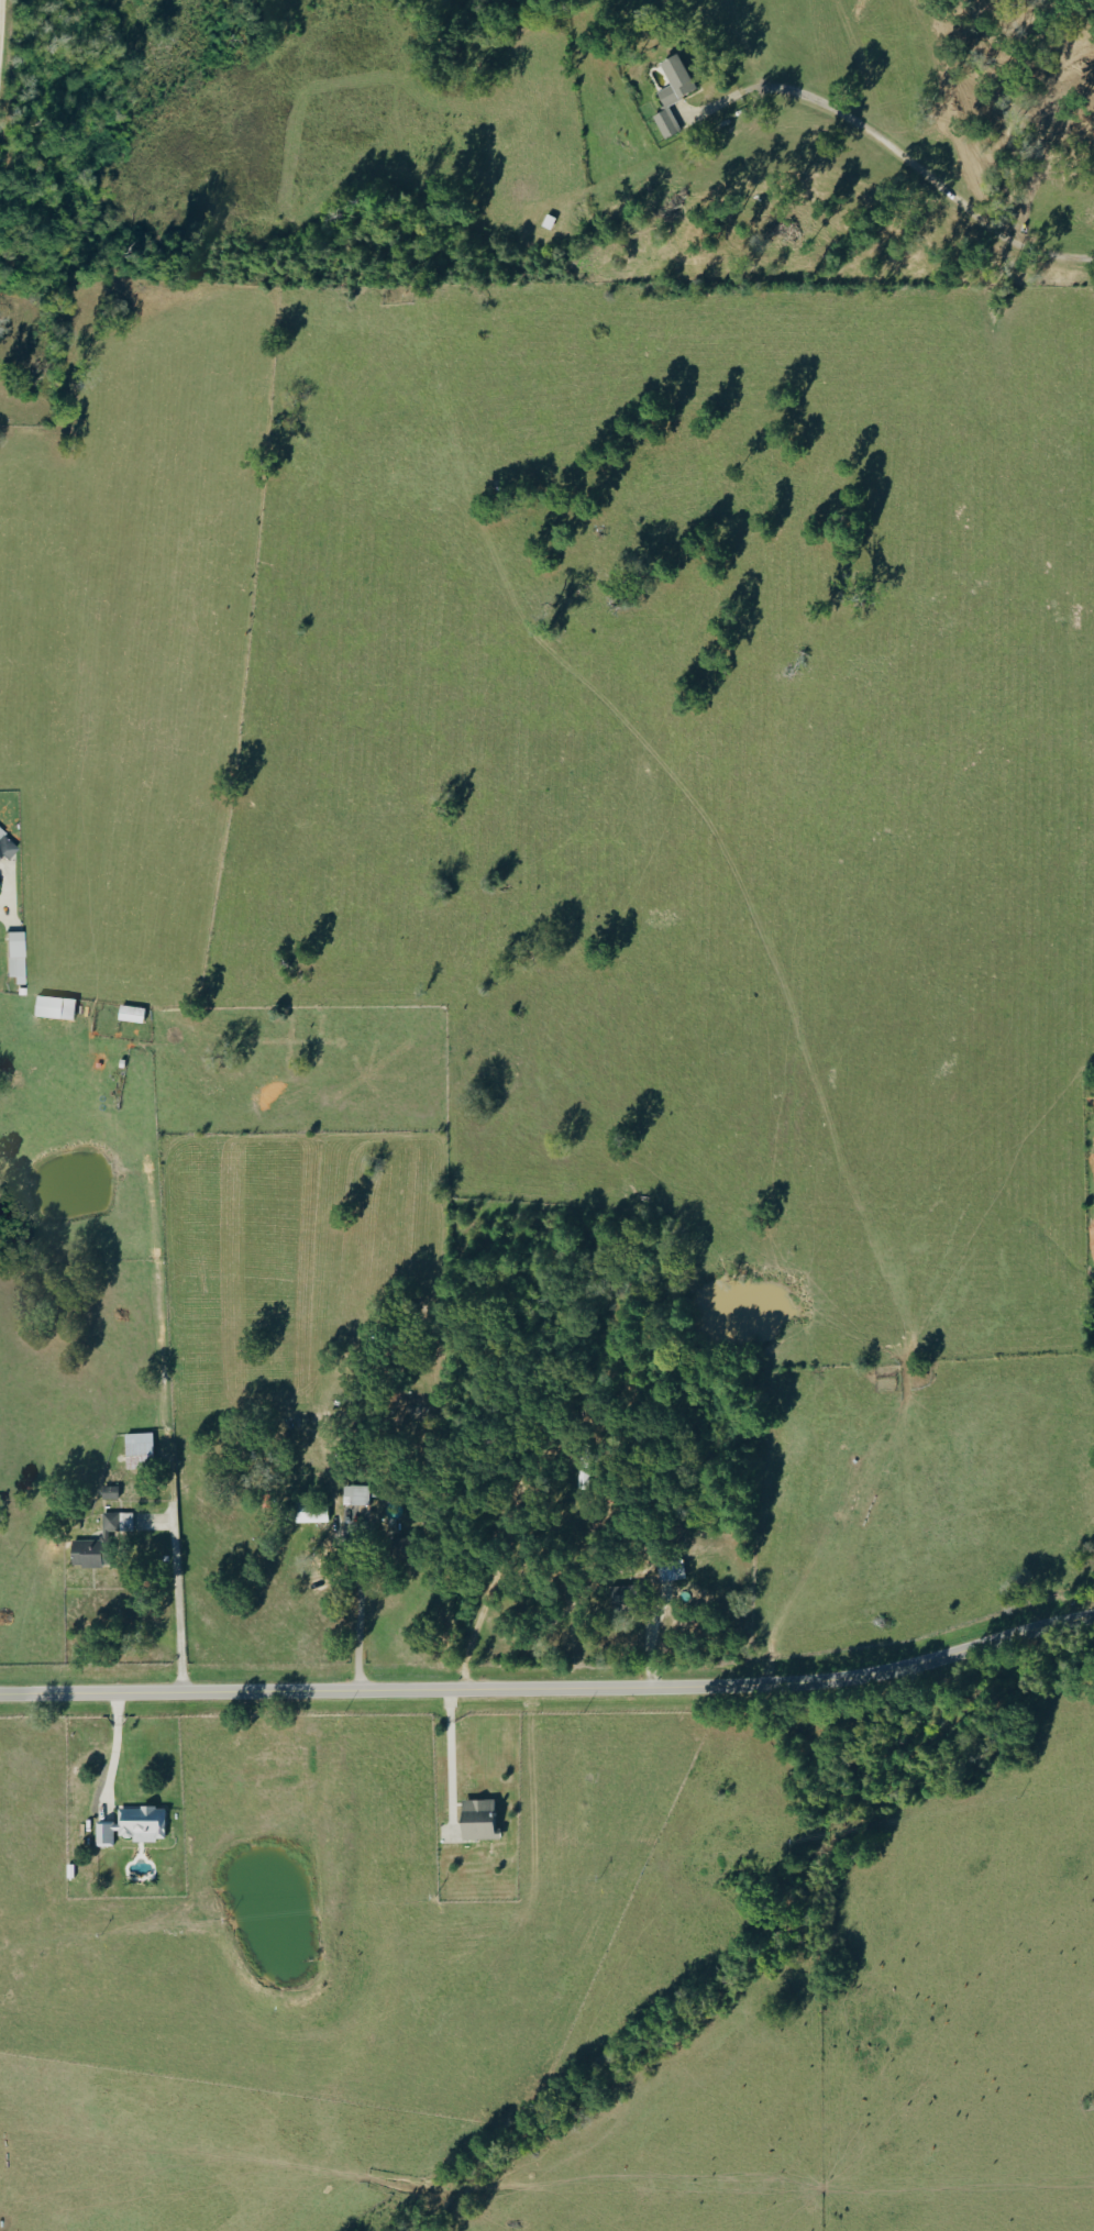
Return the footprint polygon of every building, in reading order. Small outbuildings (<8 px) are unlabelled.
[(660,138),(677,130),(664,103),(692,90),(674,51),(654,60),(666,86),(653,92),(661,109),(649,114),(660,138)] [(0,827),(0,862),(6,856),(11,860),(23,847),(0,827)] [(28,984),(27,932),(10,932),(11,977),(18,977),(18,984),(28,984)] [(78,1020),(79,998),(41,997),(40,1018),(78,1020)] [(148,1023),(149,1008),(123,1006),(122,1021),(148,1023)] [(149,1432),(121,1433),(121,1456),(149,1455),(149,1432)] [(365,1504),(366,1485),(340,1484),(340,1504),(365,1504)] [(112,1497),(112,1486),(99,1486),(99,1497),(112,1497)] [(324,1503),(292,1502),(291,1522),(324,1522),(324,1503)] [(130,1533),(129,1512),(99,1512),(100,1533),(130,1533)] [(386,1562),(402,1562),(403,1537),(387,1537),(386,1562)] [(96,1566),(97,1540),(67,1540),(67,1565),(96,1566)] [(629,1585),(609,1586),(609,1603),(630,1603),(629,1585)] [(457,1839),(496,1838),(496,1825),(489,1825),(488,1799),(456,1799),(457,1839)] [(92,1822),(93,1845),(111,1844),(111,1837),(128,1837),(128,1840),(162,1840),(162,1807),(114,1807),(114,1822),(92,1822)]
